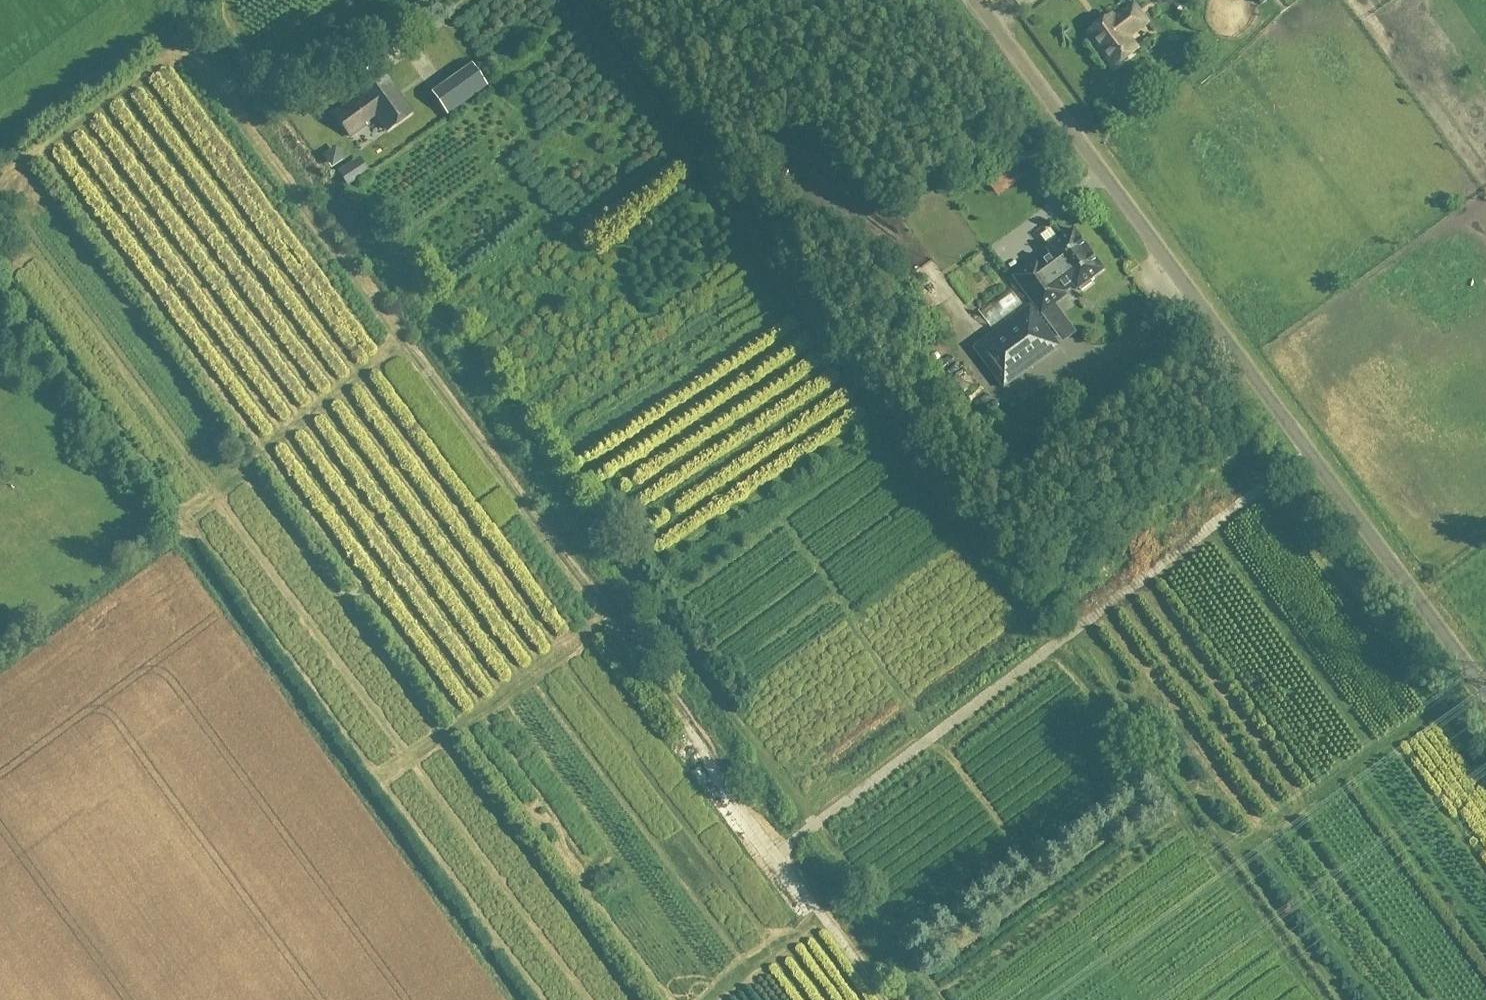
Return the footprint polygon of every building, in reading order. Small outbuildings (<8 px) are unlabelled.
[(1109,15),(1085,33),(1112,68),(1136,51),(1126,38),(1145,23),(1131,4),(1112,18),(1109,15)] [(401,24),(406,32),(413,28),(407,20),(401,24)] [(471,68),(432,96),(446,116),(485,88),(471,68)] [(349,138),(366,126),(364,124),(376,115),(387,132),(410,115),(381,75),(358,92),(360,95),(332,115),(349,138)] [(993,181),(1023,169),(1016,153),(987,165),(993,181)] [(1013,278),(1027,296),(1087,252),(1074,233),(1074,232),(1073,231),(1072,232),(1048,250),(1047,251),(1048,252),(1050,255),(1039,263),(1037,260),(1013,278)] [(1101,272),(1101,273),(1103,272),(1102,270),(1101,270),(1087,252),(1027,296),(1040,315),(1064,297),(1062,294),(1073,286),(1075,290),(1076,291),(1077,290),(1078,289),(1080,293),(1091,285),(1088,282),(1101,272)] [(1003,388),(1058,348),(1029,309),(975,349),(1003,388)]
